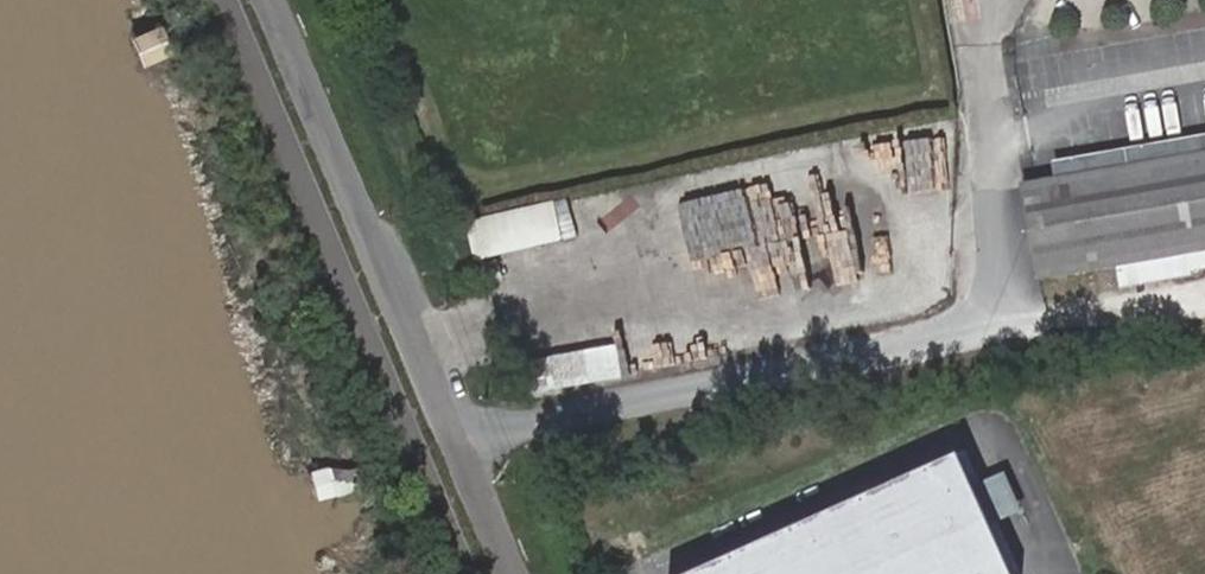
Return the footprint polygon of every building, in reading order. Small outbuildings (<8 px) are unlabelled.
[(1204,249),(1204,152),(1020,181),(1034,273),(1204,249)] [(556,202),(468,222),(477,262),(565,242),(556,202)] [(547,357),(552,389),(627,378),(622,346),(547,357)] [(973,460),(720,573),(1024,573),(973,460)]
